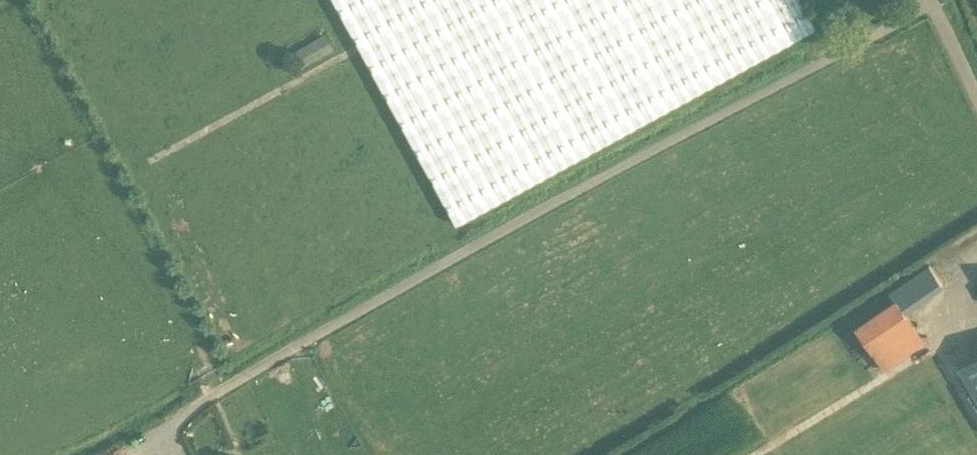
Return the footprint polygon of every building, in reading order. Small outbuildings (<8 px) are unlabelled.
[(454,225),(814,28),(799,0),(331,0),(454,225)] [(895,296),(894,297),(854,325),(883,368),(924,339),(904,310),(895,296)] [(957,366),(976,399),(976,354),(957,366)]
